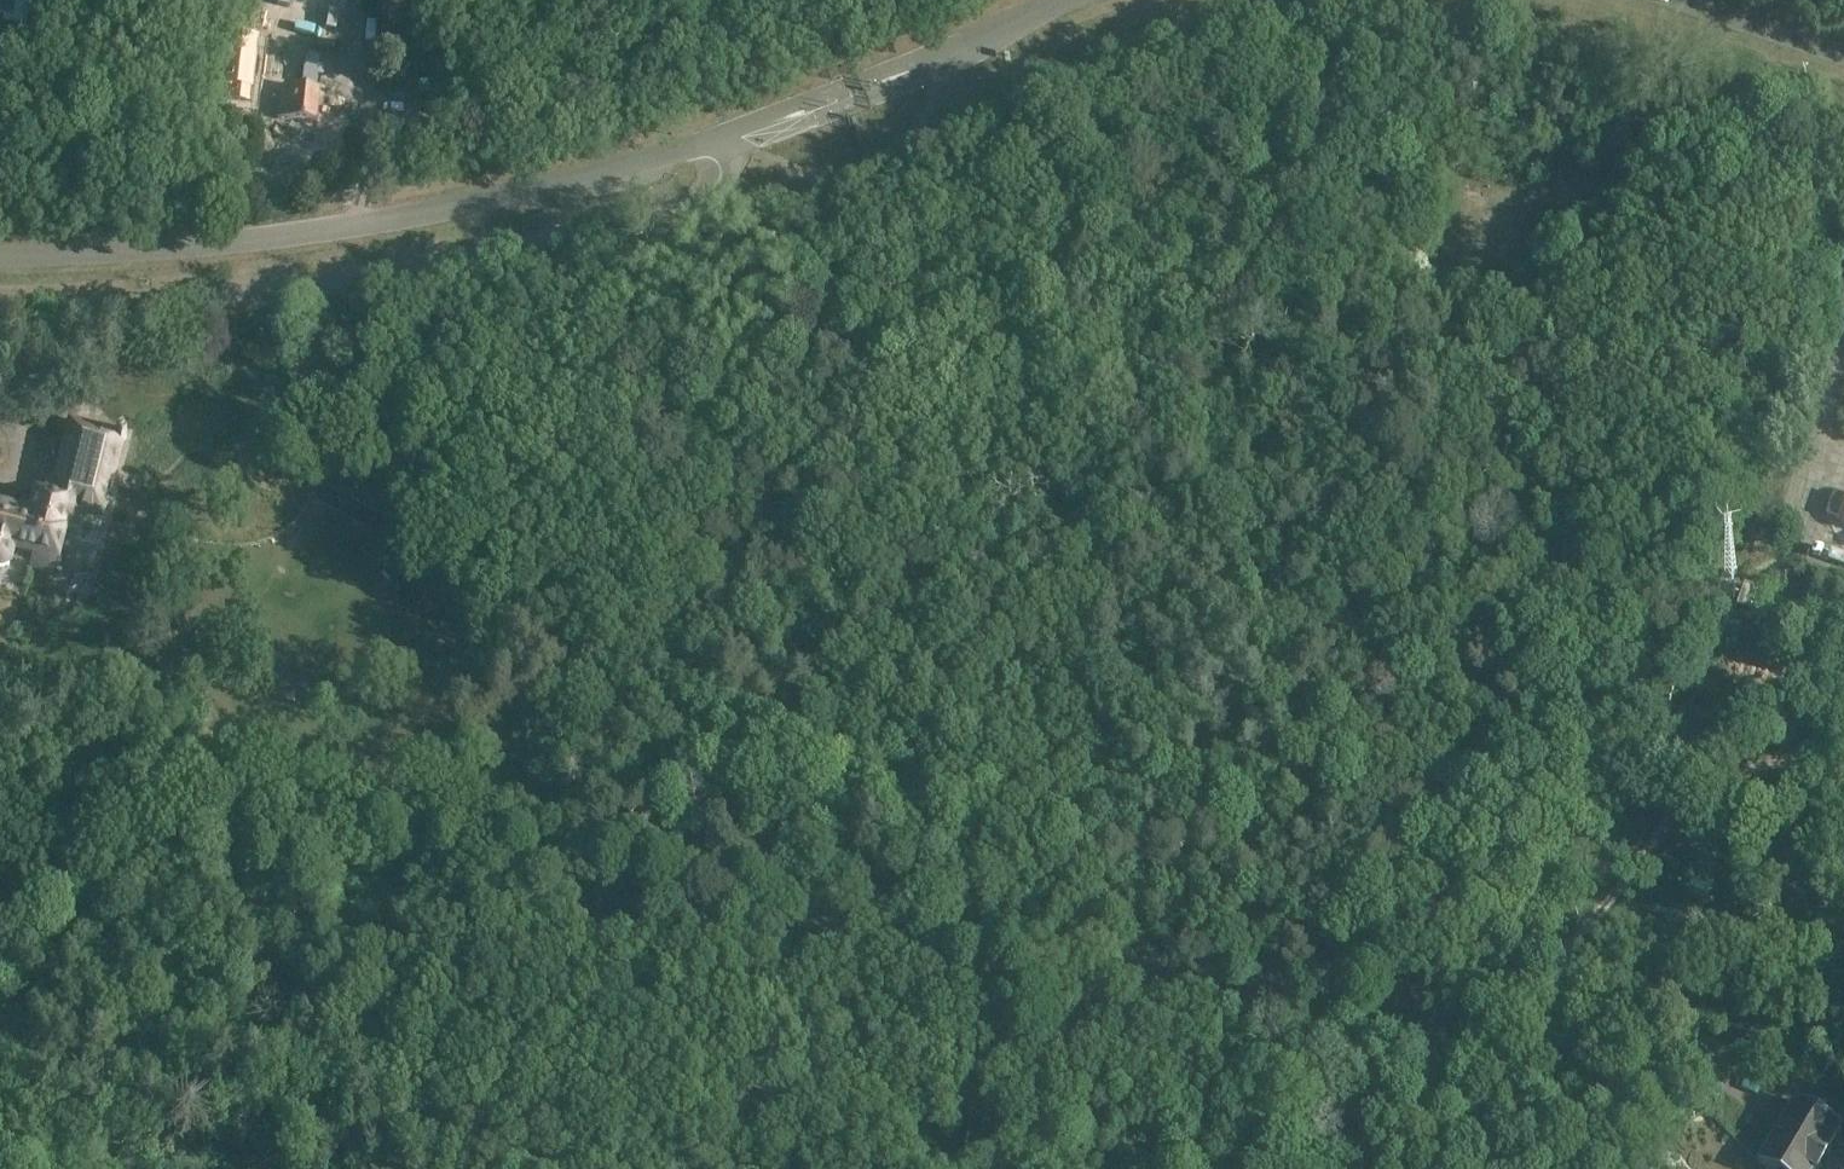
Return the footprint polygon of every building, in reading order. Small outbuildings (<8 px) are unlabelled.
[(30,11),(31,0),(0,0),(0,10),(30,11)] [(284,32),(253,26),(251,40),(281,46),(284,32)] [(253,64),(237,62),(235,80),(251,82),(253,64)] [(283,86),(279,119),(316,124),(319,91),(283,86)] [(51,478),(29,562),(58,569),(66,539),(74,542),(81,516),(102,521),(122,444),(120,443),(125,440),(121,431),(115,435),(66,419),(51,478)] [(51,478),(47,476),(42,493),(32,491),(27,511),(6,505),(5,508),(0,507),(0,571),(4,570),(10,567),(13,557),(29,562),(51,478)] [(1834,493),(1827,515),(1842,520),(1843,525),(1843,497),(1834,493)] [(1842,1128),(1795,1100),(1758,1163),(1768,1168),(1817,1168),(1842,1128)]
